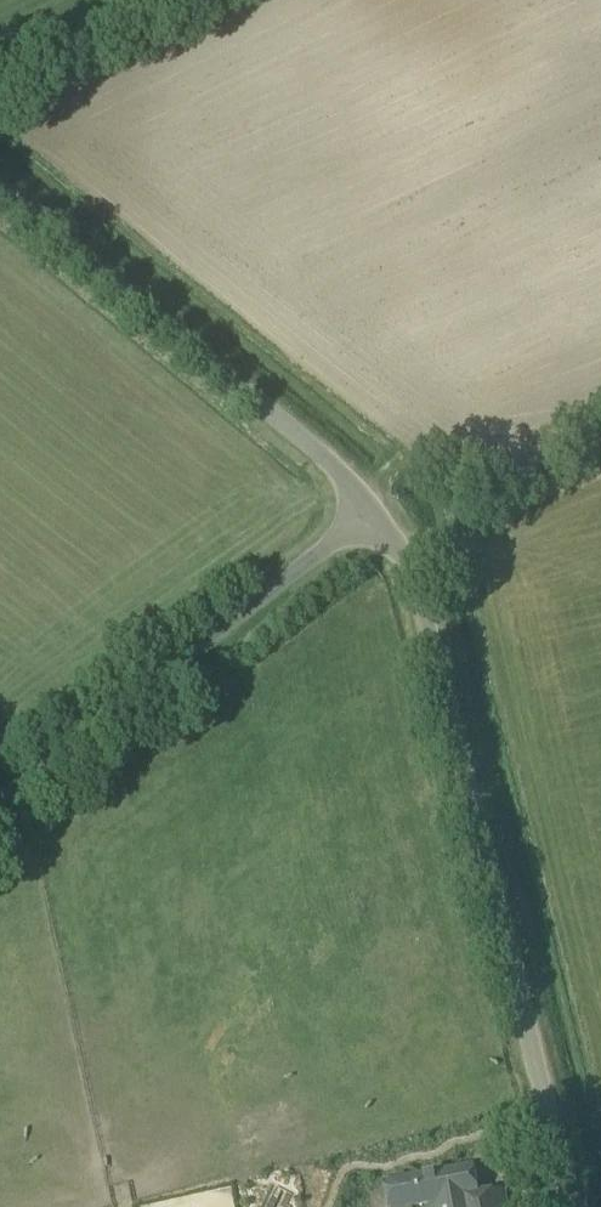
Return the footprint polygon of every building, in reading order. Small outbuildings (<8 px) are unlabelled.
[(423,1206),(503,1206),(501,1195),(476,1200),(470,1169),(385,1185),(389,1206),(420,1206),(423,1206)]
